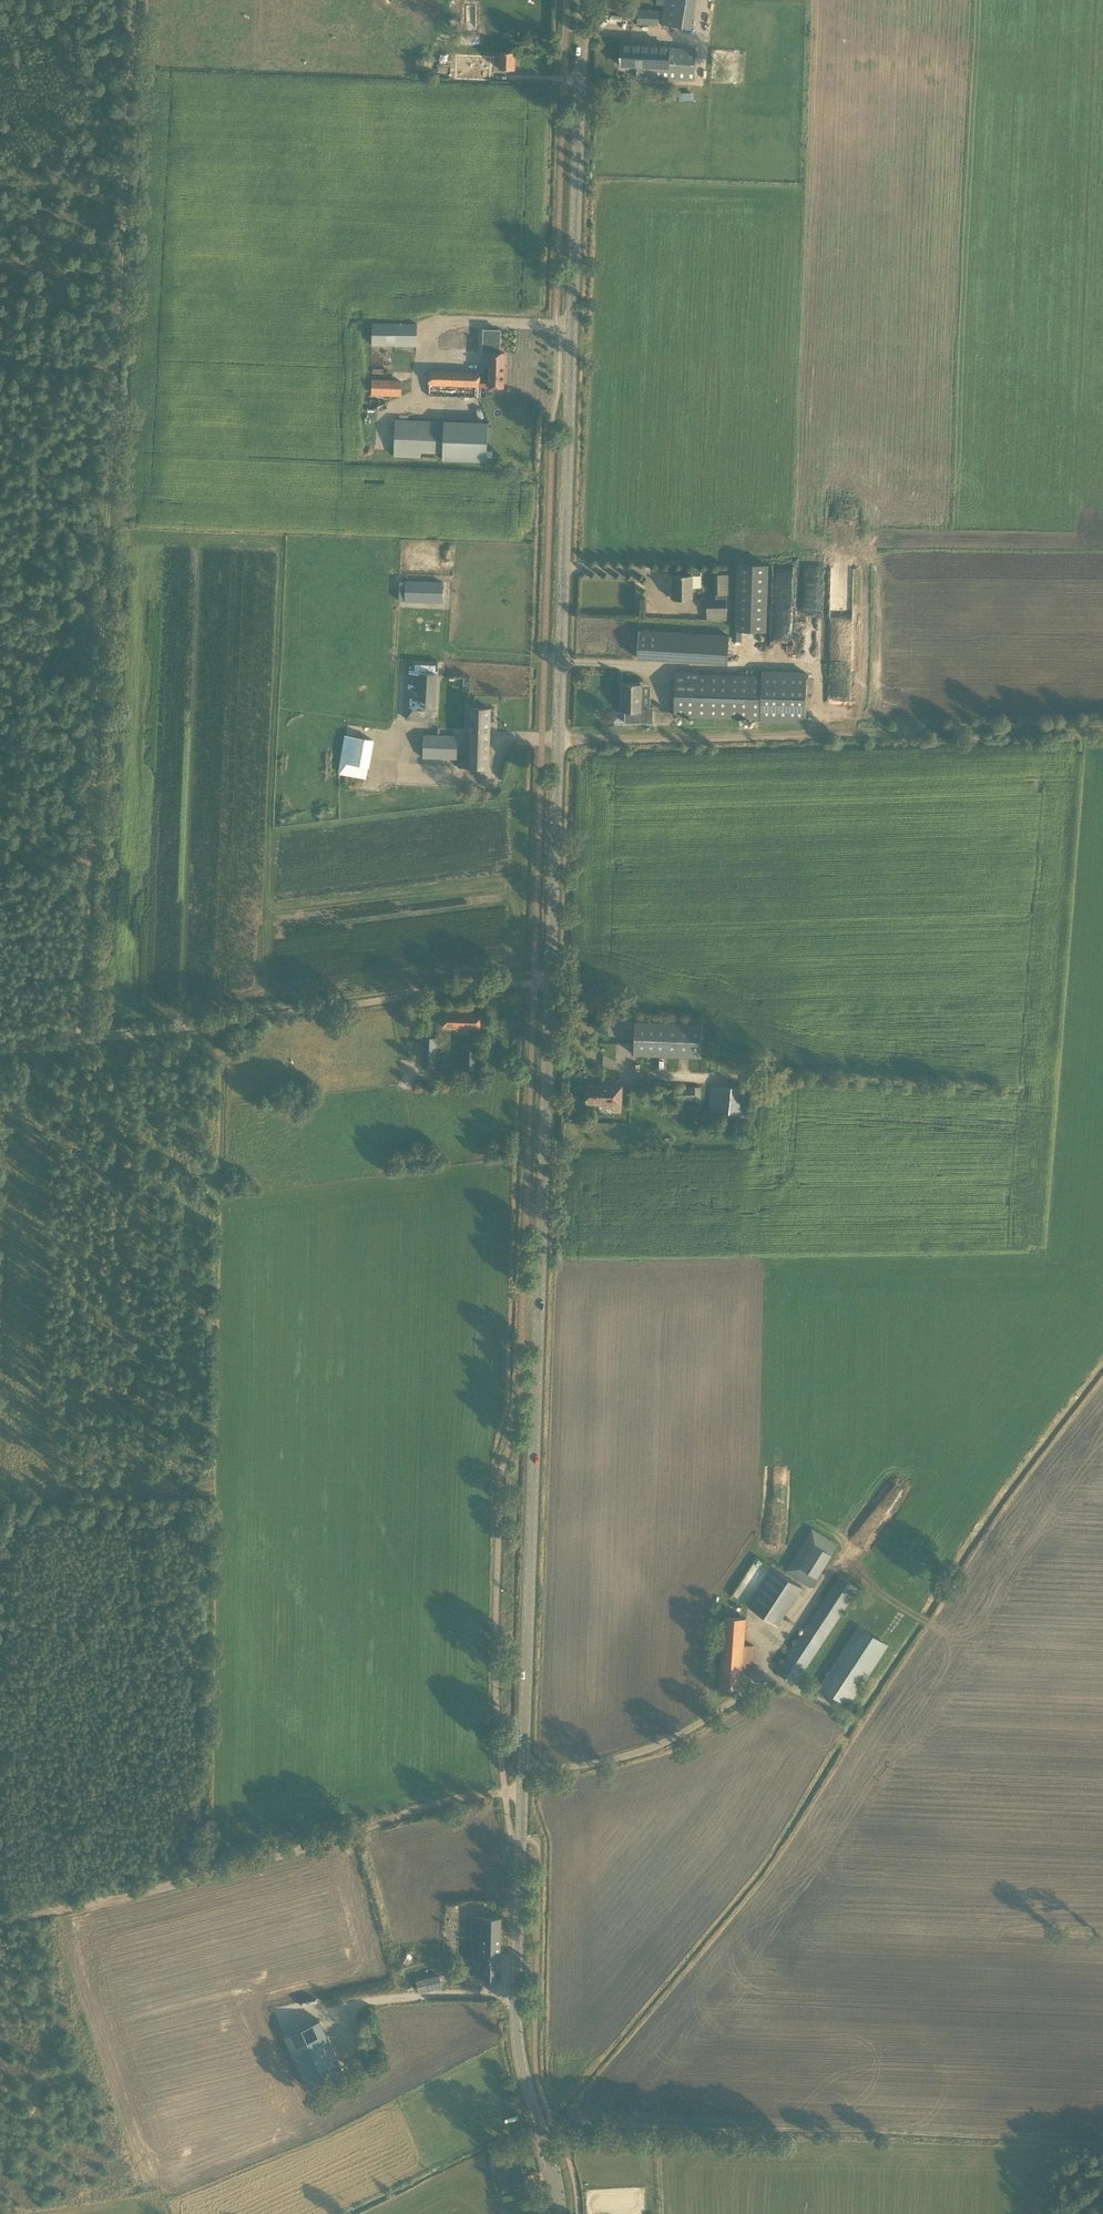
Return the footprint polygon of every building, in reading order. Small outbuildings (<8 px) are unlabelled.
[(691,30),(697,0),(656,0),(656,4),(665,6),(662,25),(691,30)] [(636,77),(647,78),(695,80),(696,49),(622,45),(621,66),(637,67),(636,77)] [(489,59),(499,60),(499,69),(515,70),(515,53),(489,51),(489,59)] [(373,345),(417,345),(417,323),(373,323),(373,345)] [(430,371),(430,384),(479,386),(503,387),(505,353),(499,353),(500,331),(488,330),(484,330),(484,337),(483,348),(483,353),(486,353),(487,353),(486,367),(485,367),(484,367),(484,373),(430,371)] [(437,351),(476,352),(476,335),(437,334),(437,351)] [(373,380),(372,395),(400,395),(401,381),(373,380)] [(394,457),(421,458),(421,452),(444,453),(445,421),(396,419),(394,457)] [(766,632),(768,566),(738,565),(735,631),(766,632)] [(714,574),(714,595),(730,595),(730,574),(714,574)] [(692,576),(673,576),(673,600),(692,600),(692,588),(701,588),(701,575),(692,576)] [(407,601),(443,603),(443,583),(407,581),(407,601)] [(727,613),(727,601),(707,602),(707,613),(727,613)] [(639,630),(637,658),(727,663),(729,636),(639,630)] [(409,659),(405,720),(436,722),(437,695),(437,689),(439,661),(409,659)] [(805,722),(807,673),(761,672),(761,676),(698,675),(698,673),(675,672),(674,703),(674,715),(760,717),(760,721),(805,722)] [(622,685),(622,711),(625,711),(624,723),(653,723),(653,706),(650,706),(650,704),(642,704),(642,685),(622,685)] [(459,760),(458,767),(489,768),(490,708),(469,708),(469,726),(468,760),(459,760)] [(421,757),(456,758),(456,734),(421,734),(421,757)] [(345,735),(338,771),(363,775),(369,739),(345,735)] [(595,1017),(612,1017),(612,1008),(596,1007),(595,1017)] [(444,1028),(480,1029),(481,1013),(444,1012),(444,1028)] [(634,1055),(701,1057),(702,1024),(635,1022),(634,1055)] [(423,1037),(422,1068),(436,1068),(437,1038),(423,1037)] [(465,1048),(464,1068),(476,1069),(476,1048),(465,1048)] [(586,1085),(586,1104),(602,1105),(602,1108),(613,1108),(613,1105),(622,1106),(623,1086),(586,1085)] [(708,1110),(746,1115),(749,1090),(711,1085),(708,1110)] [(671,1102),(701,1102),(701,1088),(671,1087),(671,1102)] [(811,1585),(837,1543),(811,1527),(784,1569),(811,1585)] [(749,1606),(778,1626),(803,1588),(773,1568),(749,1606)] [(776,1671),(795,1684),(858,1588),(839,1575),(776,1671)] [(720,1687),(731,1688),(742,1688),(743,1671),(753,1672),(754,1646),(745,1645),(746,1618),(724,1617),(720,1687)] [(818,1687),(848,1706),(888,1645),(859,1626),(818,1687)] [(473,1917),(472,1958),(481,1958),(480,1978),(500,1978),(502,1917),(473,1917)] [(424,1980),(426,1989),(442,1985),(440,1977),(424,1980)] [(319,2020),(284,2036),(308,2089),(343,2073),(319,2020)]
